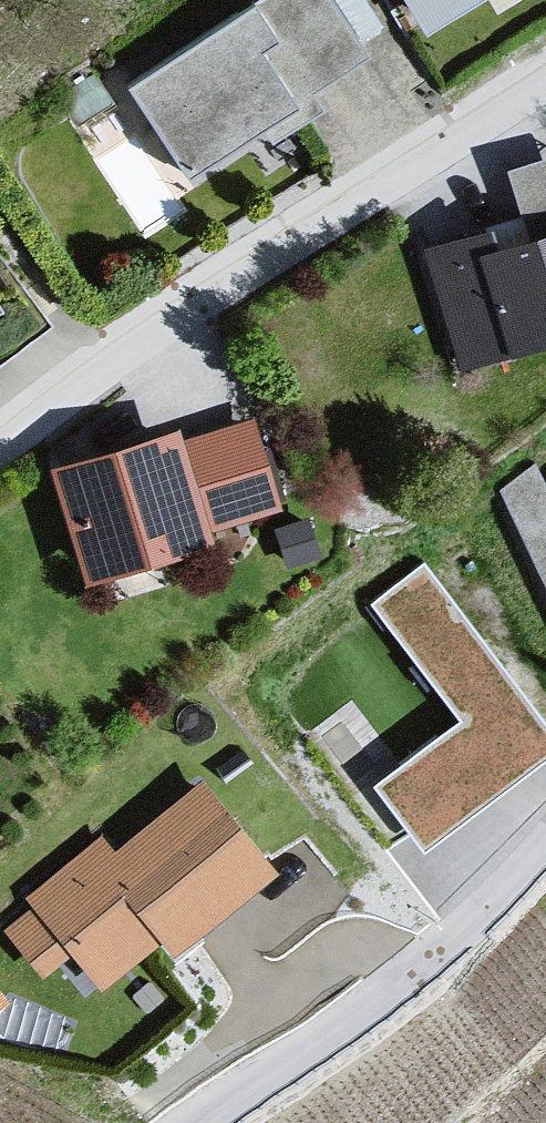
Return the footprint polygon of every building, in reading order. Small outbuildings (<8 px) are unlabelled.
[(123,88),(185,182),(370,62),(329,0),(259,0),(123,88)] [(421,38),(485,0),(398,0),(421,38)] [(533,247),(545,243),(545,160),(509,172),(533,247)] [(424,251),(462,374),(545,347),(545,243),(533,247),(501,257),(492,229),(424,251)] [(173,434),(40,479),(77,588),(282,519),(249,424),(178,448),(173,434)] [(537,463),(501,490),(545,587),(545,482),(537,463)] [(308,519),(278,528),(290,569),(320,561),(308,519)] [(417,847),(545,748),(545,725),(416,557),(362,599),(451,716),(366,781),(417,847)] [(203,786),(115,858),(101,840),(28,900),(36,909),(8,932),(42,974),(71,951),(102,988),(161,941),(173,955),(274,873),(203,786)]
